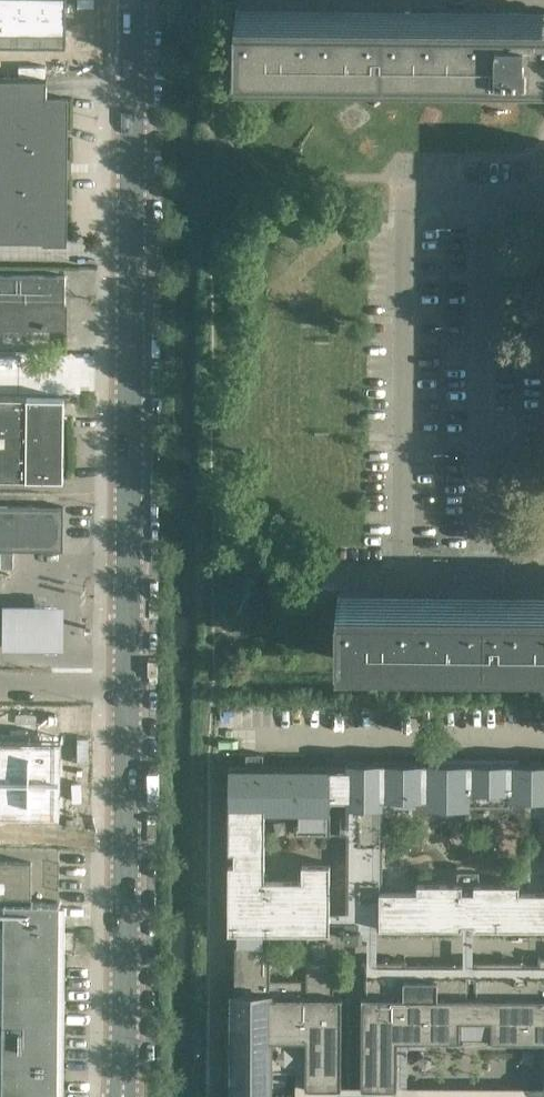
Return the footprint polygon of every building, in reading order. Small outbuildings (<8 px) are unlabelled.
[(21,14),(22,0),(0,0),(0,14),(21,14)] [(21,14),(44,14),(45,0),(22,0),(21,14)] [(44,14),(69,14),(69,0),(45,0),(44,14)] [(75,17),(97,17),(98,0),(75,0),(75,17)] [(236,15),(235,71),(543,74),(543,18),(522,18),(522,15),(509,13),(495,14),(495,18),(299,16),(236,15)] [(21,49),(21,14),(0,14),(0,48),(21,49)] [(21,14),(21,49),(44,49),(44,14),(21,14)] [(44,14),(44,49),(68,49),(69,14),(44,14)] [(65,239),(67,97),(47,97),(47,78),(0,77),(0,239),(65,239)] [(64,327),(65,276),(38,275),(38,281),(30,281),(30,275),(0,275),(0,326),(64,327)] [(63,479),(63,398),(0,397),(0,479),(63,479)] [(0,506),(0,540),(63,540),(63,506),(0,506)] [(13,552),(1,552),(1,567),(13,567),(13,552)] [(67,602),(5,602),(5,647),(67,646),(67,602)] [(336,602),(336,657),(543,659),(543,604),(336,602)] [(30,777),(30,737),(0,737),(0,777),(30,777)] [(30,737),(30,777),(61,777),(62,737),(30,737)] [(347,761),(345,927),(463,928),(463,922),(462,922),(462,882),(418,882),(418,890),(382,890),(383,797),(426,797),(425,806),(513,806),(513,798),(543,798),(543,762),(347,761)] [(229,862),(228,927),(328,928),(330,863),(302,862),(302,878),(264,878),(265,810),(294,810),(294,834),(330,834),(331,764),(229,766),(229,850),(238,850),(238,862),(229,862)] [(29,816),(30,777),(0,777),(0,816),(29,816)] [(30,777),(29,816),(61,817),(61,777),(30,777)] [(59,903),(22,903),(22,862),(0,862),(0,1096),(57,1096),(59,903)] [(519,891),(520,882),(475,882),(475,922),(473,922),(473,928),(497,928),(497,961),(492,961),(492,959),(476,959),(476,961),(474,961),(474,995),(469,995),(469,963),(406,963),(406,960),(362,960),(361,1085),(397,1085),(398,1039),(463,1039),(463,1037),(460,1037),(460,1019),(491,1019),(491,1037),(488,1037),(488,1039),(543,1039),(543,891),(519,891)] [(235,991),(234,991),(234,1096),(269,1096),(269,1067),(306,1068),(305,1085),(341,1086),(342,994),(334,994),(334,963),(307,963),(306,978),(270,977),(270,938),(235,938),(235,991)]
